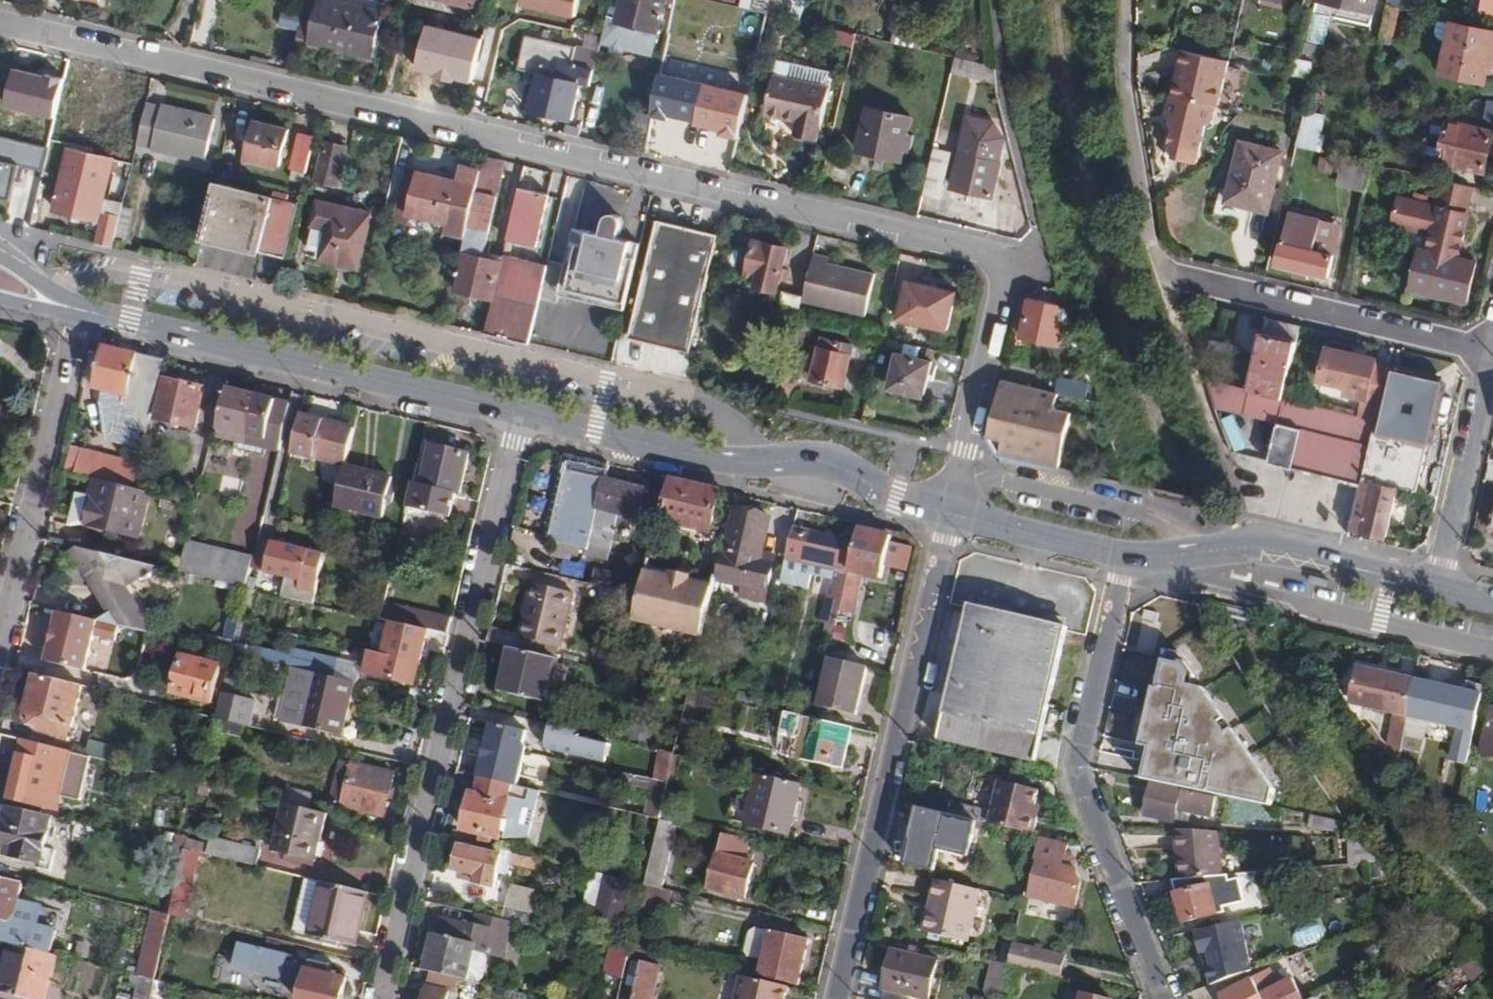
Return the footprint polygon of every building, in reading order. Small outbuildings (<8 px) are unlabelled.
[(385,11),(339,0),(317,0),(307,43),(374,59),(385,11)] [(480,0),(438,0),(478,9),(480,0)] [(579,0),(521,0),(519,8),(574,21),(579,0)] [(664,3),(674,5),(675,0),(622,0),(617,22),(606,20),(601,42),(652,55),(664,3)] [(767,13),(775,15),(779,0),(752,0),(750,9),(767,13)] [(1374,11),(1376,0),(1320,0),(1374,11)] [(1483,13),(1492,16),(1492,0),(1486,0),(1483,13)] [(833,28),(856,33),(858,22),(835,17),(833,28)] [(1492,65),(1492,30),(1451,20),(1440,71),(1484,82),(1487,71),(1492,71),(1492,65)] [(896,25),(892,41),(921,48),(925,31),(896,25)] [(830,40),(853,46),(856,33),(833,28),(830,40)] [(460,57),(477,60),(483,35),(466,31),(460,57)] [(566,119),(563,133),(578,136),(582,122),(572,120),(581,83),(590,85),(594,69),(591,69),(599,37),(573,31),(570,43),(566,42),(526,34),(519,64),(540,69),(539,72),(529,111),(566,119)] [(1228,61),(1182,50),(1179,65),(1183,66),(1181,77),(1177,75),(1173,94),(1170,94),(1165,115),(1167,115),(1172,116),(1171,124),(1173,128),(1170,142),(1200,148),(1205,124),(1212,121),(1216,104),(1218,105),(1228,61)] [(952,72),(995,82),(994,65),(956,55),(952,72)] [(1289,74),(1313,80),(1312,61),(1292,57),(1289,74)] [(49,146),(64,81),(36,74),(22,138),(49,146)] [(748,96),(660,75),(649,121),(737,142),(748,96)] [(818,141),(830,88),(775,76),(766,115),(797,123),(795,136),(818,141)] [(1492,121),(1492,100),(1488,98),(1483,119),(1492,121)] [(137,141),(137,145),(206,160),(215,117),(147,102),(137,141)] [(902,161),(912,117),(867,107),(857,150),(902,161)] [(1302,124),(1297,146),(1318,151),(1326,115),(1306,110),(1302,124)] [(935,148),(924,194),(940,198),(943,185),(993,197),(1001,163),(998,163),(1003,137),(994,122),(968,116),(960,153),(935,148)] [(280,167),(290,128),(255,120),(247,159),(280,167)] [(1483,171),(1492,130),(1448,120),(1439,161),(1483,171)] [(304,182),(314,137),(301,133),(290,178),(304,182)] [(338,184),(347,146),(325,141),(316,179),(338,184)] [(0,142),(0,196),(10,198),(21,146),(0,142)] [(1228,201),(1269,210),(1283,153),(1242,142),(1228,201)] [(93,242),(113,247),(129,178),(119,175),(113,199),(104,197),(112,160),(85,154),(49,146),(44,170),(40,185),(58,190),(54,210),(99,220),(93,242)] [(455,290),(495,299),(503,261),(482,256),(504,161),(485,157),(482,169),(466,237),(455,290)] [(446,232),(466,237),(482,169),(462,165),(458,181),(408,169),(396,220),(409,222),(410,215),(448,224),(446,232)] [(1466,212),(1472,186),(1442,179),(1437,206),(1407,199),(1401,226),(1433,233),(1431,245),(1457,251),(1458,242),(1462,243),(1469,213),(1466,212)] [(203,236),(287,257),(300,202),(216,182),(203,236)] [(519,187),(508,241),(535,247),(548,194),(519,187)] [(1401,226),(1407,199),(1400,198),(1393,225),(1401,226)] [(321,259),(359,268),(372,214),(320,200),(311,238),(325,241),(321,259)] [(1295,276),(1309,279),(1310,272),(1329,276),(1333,254),(1316,250),(1322,219),(1290,213),(1278,264),(1297,269),(1295,276)] [(567,288),(624,301),(634,257),(626,255),(629,240),(617,237),(622,220),(617,214),(610,214),(605,219),(601,234),(587,231),(585,245),(578,243),(567,288)] [(733,215),(721,267),(740,271),(752,218),(733,215)] [(691,350),(718,234),(655,220),(629,336),(660,343),(691,350)] [(783,267),(788,245),(754,238),(744,283),(777,291),(780,280),(785,281),(789,269),(783,267)] [(1477,262),(1459,258),(1455,257),(1457,251),(1431,245),(1430,251),(1421,249),(1413,289),(1468,302),(1477,262)] [(829,256),(812,252),(802,294),(801,300),(864,315),(874,272),(829,261),(829,256)] [(487,334),(529,343),(541,290),(547,265),(504,255),(503,261),(495,299),(487,334)] [(541,290),(558,293),(565,262),(548,258),(547,265),(541,290)] [(947,329),(955,290),(908,279),(898,318),(947,329)] [(778,312),(797,317),(801,300),(802,294),(784,290),(778,312)] [(1064,342),(1078,346),(1064,308),(1020,297),(1013,331),(1020,333),(1021,335),(1061,344),(1064,342)] [(1284,399),(1301,326),(1266,318),(1251,390),(1284,399)] [(809,378),(843,386),(853,344),(820,336),(809,378)] [(150,427),(166,361),(122,350),(106,346),(97,390),(105,392),(104,400),(102,400),(108,439),(138,446),(144,426),(150,427)] [(1379,401),(1387,367),(1375,365),(1376,358),(1329,347),(1321,378),(1347,385),(1346,393),(1379,401)] [(924,396),(932,362),(897,352),(889,388),(924,396)] [(1398,487),(1421,491),(1447,380),(1387,367),(1379,401),(1375,420),(1362,477),(1398,487)] [(1068,394),(1084,397),(1088,382),(1061,375),(1058,391),(1068,394)] [(166,379),(157,420),(197,430),(207,389),(166,379)] [(1000,453),(1060,467),(1071,412),(1064,410),(1068,394),(1058,391),(1002,379),(996,403),(989,435),(1000,453)] [(1206,379),(1215,407),(1278,422),(1269,463),(1360,486),(1362,477),(1375,420),(1284,399),(1251,390),(1206,379)] [(268,439),(277,401),(231,390),(219,439),(236,443),(239,433),(268,439)] [(1223,418),(1233,451),(1245,448),(1235,414),(1223,418)] [(347,466),(356,430),(302,416),(292,454),(347,466)] [(422,487),(414,485),(408,509),(450,519),(456,494),(462,496),(472,455),(431,445),(422,487)] [(135,489),(140,465),(81,451),(76,475),(95,480),(135,489)] [(592,461),(572,456),(551,542),(589,551),(588,556),(608,561),(620,515),(659,525),(665,495),(607,480),(610,465),(592,461)] [(394,478),(347,466),(338,508),(384,519),(394,478)] [(1360,486),(1350,528),(1386,536),(1398,487),(1362,477),(1360,486)] [(142,538),(152,494),(135,489),(95,480),(92,496),(85,494),(77,509),(74,519),(84,529),(89,525),(142,538)] [(711,534),(722,492),(673,480),(663,522),(711,534)] [(724,550),(716,580),(745,586),(742,598),(765,604),(777,557),(764,554),(772,519),(734,509),(724,550)] [(862,525),(857,543),(850,572),(864,575),(883,579),(893,532),(862,525)] [(795,527),(782,583),(808,589),(811,575),(831,580),(824,609),(829,610),(825,625),(837,628),(841,611),(847,583),(850,572),(857,543),(795,527)] [(180,573),(247,589),(252,568),(255,558),(188,542),(180,573)] [(284,597),(314,604),(326,555),(274,543),(267,573),(288,579),(284,597)] [(123,627),(151,634),(123,587),(157,568),(81,549),(76,553),(111,613),(99,621),(123,627)] [(252,568),(247,589),(259,592),(264,571),(252,568)] [(671,576),(646,570),(634,625),(702,640),(714,587),(694,583),(695,576),(672,571),(671,576)] [(1250,574),(1232,571),(1230,578),(1249,582),(1250,574)] [(847,583),(841,611),(856,614),(862,586),(847,583)] [(520,650),(553,657),(555,647),(561,648),(575,595),(531,584),(518,638),(524,639),(520,650)] [(430,632),(447,635),(451,618),(399,604),(386,603),(382,620),(394,623),(430,632)] [(939,740),(1036,763),(1068,627),(970,605),(939,740)] [(57,612),(45,660),(88,671),(96,639),(118,644),(123,627),(99,621),(57,612)] [(385,655),(422,664),(430,632),(394,623),(385,655)] [(548,702),(558,658),(553,657),(520,650),(512,648),(501,692),(548,702)] [(296,651),(292,669),(356,683),(360,666),(296,651)] [(417,686),(422,664),(385,655),(372,651),(366,673),(417,686)] [(182,655),(173,696),(213,703),(222,663),(182,655)] [(830,658),(819,706),(858,714),(869,666),(830,658)] [(1188,667),(1169,663),(1162,691),(1158,690),(1145,750),(1154,751),(1147,782),(1278,809),(1279,792),(1210,691),(1194,687),(1195,677),(1188,667)] [(1396,716),(1409,719),(1418,683),(1361,667),(1354,699),(1362,701),(1360,706),(1396,716)] [(344,737),(356,683),(292,669),(279,723),(344,737)] [(75,726),(85,687),(83,687),(38,677),(37,676),(27,716),(31,717),(29,725),(45,729),(44,731),(69,738),(72,726),(75,726)] [(1468,765),(1487,688),(1478,686),(1476,693),(1418,679),(1418,683),(1409,719),(1459,731),(1451,761),(1468,765)] [(256,702),(223,695),(217,721),(250,728),(256,702)] [(1481,756),(1492,758),(1492,709),(1481,756)] [(815,719),(787,712),(782,736),(800,740),(796,760),(843,770),(853,728),(815,719)] [(480,778),(518,786),(528,748),(525,744),(529,732),(493,723),(488,744),(493,745),(490,759),(485,758),(480,778)] [(610,746),(548,731),(545,748),(606,762),(610,746)] [(1387,755),(1398,767),(1404,740),(1392,737),(1387,755)] [(83,756),(21,741),(8,798),(57,810),(64,782),(76,785),(83,756)] [(88,756),(118,764),(122,750),(91,741),(88,756)] [(330,803),(386,817),(397,774),(341,760),(330,803)] [(803,784),(758,774),(747,825),(791,836),(803,784)] [(530,839),(541,792),(518,786),(480,778),(479,778),(476,794),(472,793),(463,831),(501,840),(503,832),(508,833),(506,841),(530,839)] [(987,826),(1032,835),(1036,818),(1031,816),(1033,807),(1037,791),(998,782),(987,826)] [(1216,799),(1151,785),(1145,817),(1174,823),(1177,811),(1211,818),(1216,799)] [(664,799),(659,820),(673,823),(678,802),(664,799)] [(316,862),(328,814),(285,803),(273,852),(316,862)] [(952,803),(949,817),(950,817),(979,824),(983,810),(952,803)] [(40,863),(51,819),(7,809),(0,837),(0,842),(8,843),(5,854),(40,863)] [(978,824),(919,811),(906,867),(936,874),(941,853),(969,859),(978,824)] [(1345,833),(1347,822),(1310,816),(1308,829),(1345,833)] [(658,829),(645,884),(668,890),(680,834),(658,829)] [(1181,880),(1222,876),(1219,833),(1177,831),(1181,880)] [(746,863),(752,841),(723,834),(708,894),(739,902),(741,897),(748,899),(755,865),(746,863)] [(211,837),(207,854),(257,867),(262,850),(211,837)] [(1039,837),(1034,858),(1038,859),(1029,898),(1076,908),(1081,883),(1075,868),(1064,866),(1069,844),(1039,837)] [(1348,837),(1348,861),(1378,861),(1378,837),(1348,837)] [(543,861),(461,842),(455,870),(464,873),(462,879),(494,887),(497,873),(507,876),(510,865),(540,872),(543,861)] [(169,915),(185,918),(200,853),(185,849),(169,915)] [(591,871),(584,902),(597,904),(603,873),(591,871)] [(622,929),(634,882),(605,875),(593,922),(622,929)] [(1248,885),(1246,875),(1222,876),(1181,880),(1174,881),(1184,923),(1220,916),(1214,889),(1228,886),(1229,889),(1248,885)] [(0,877),(0,919),(5,920),(0,941),(9,943),(49,953),(59,913),(18,903),(23,883),(0,877)] [(357,946),(369,893),(306,878),(293,932),(357,946)] [(980,891),(936,881),(924,932),(969,943),(980,891)] [(645,884),(640,905),(667,911),(672,891),(668,890),(645,884)] [(503,920),(509,921),(543,930),(548,909),(534,905),(532,911),(506,905),(503,920)] [(138,976),(154,980),(169,915),(152,910),(138,976)] [(435,936),(427,971),(468,980),(473,952),(501,957),(509,921),(503,920),(478,914),(475,926),(443,919),(439,937),(435,936)] [(1207,967),(1212,986),(1254,970),(1240,921),(1195,932),(1201,954),(1209,952),(1212,966),(1207,967)] [(1292,933),(1297,947),(1326,937),(1320,922),(1292,933)] [(765,960),(761,976),(800,986),(809,940),(772,931),(772,933),(756,929),(751,932),(747,951),(748,957),(765,960)] [(290,953),(238,939),(232,963),(283,977),(290,953)] [(57,955),(49,953),(9,943),(3,967),(7,968),(2,993),(26,998),(46,998),(57,955)] [(1013,944),(1008,966),(1061,978),(1067,956),(1013,944)] [(604,974),(622,979),(629,950),(610,946),(604,974)] [(882,998),(930,998),(939,962),(893,950),(882,998)] [(302,998),(343,998),(349,978),(338,975),(339,969),(332,968),(333,964),(312,959),(302,998)] [(634,998),(653,998),(660,968),(643,964),(634,998)] [(1295,979),(1277,988),(1270,973),(1250,982),(1252,987),(1238,993),(1236,988),(1220,996),(1222,998),(1306,998),(1295,979)] [(789,988),(745,978),(740,998),(786,998),(789,988)] [(424,998),(448,998),(449,993),(427,988),(424,998)]
